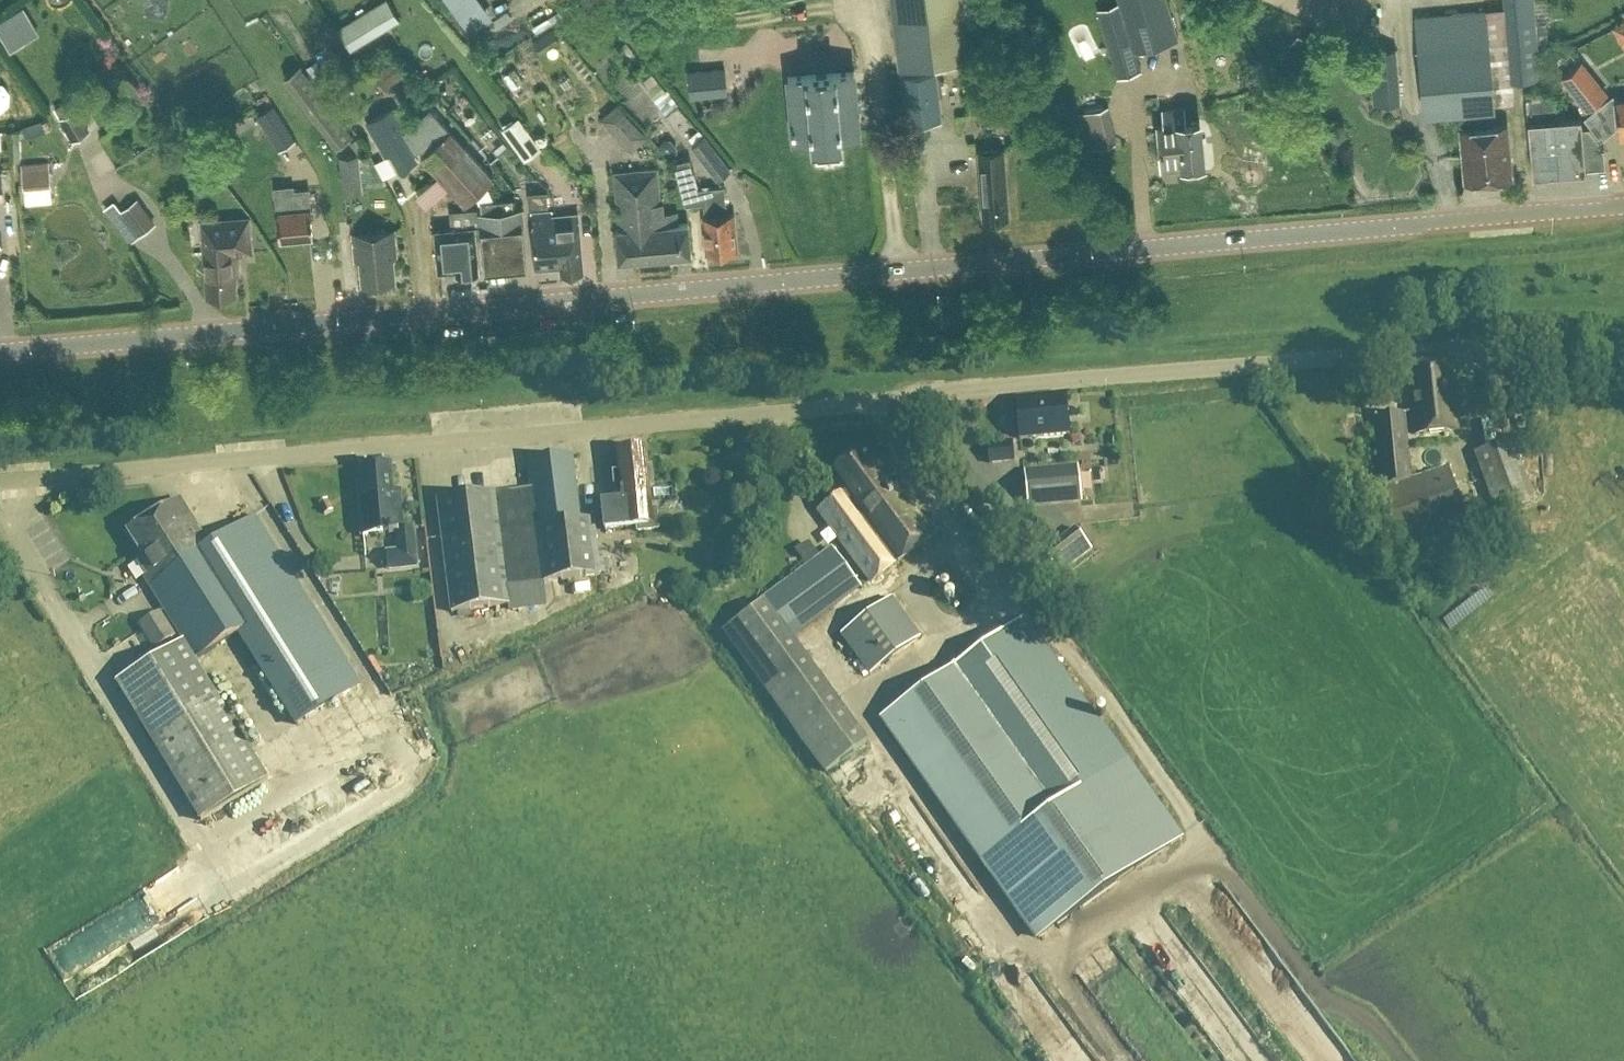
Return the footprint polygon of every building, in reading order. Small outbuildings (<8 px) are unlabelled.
[(379,27),(398,16),(389,0),(379,0),(338,26),(349,45),(379,27)] [(899,64),(983,54),(977,0),(891,0),(899,64)] [(1118,76),(1141,69),(1134,48),(1176,36),(1166,0),(1121,0),(1123,5),(1100,12),(1108,40),(1118,76)] [(1513,79),(1540,77),(1538,51),(1534,0),(1507,0),(1513,79)] [(1464,179),(1512,175),(1507,122),(1492,123),(1490,106),(1494,106),(1485,8),(1415,14),(1423,112),(1458,109),(1464,179)] [(561,31),(571,25),(565,16),(555,22),(561,31)] [(1373,102),(1400,100),(1396,46),(1368,49),(1373,102)] [(681,97),(726,92),(722,55),(682,58),(677,58),(681,97)] [(1580,62),(1561,77),(1586,108),(1605,93),(1580,62)] [(336,145),(352,133),(298,63),(282,75),(336,145)] [(857,130),(859,130),(859,128),(858,128),(853,70),(854,70),(854,68),(852,68),(852,69),(790,74),(788,74),(788,76),(794,134),(793,134),(793,136),(795,136),(795,135),(813,134),(814,139),(840,137),(840,131),(857,130)] [(905,120),(941,116),(936,70),(900,74),(905,120)] [(1585,168),(1605,166),(1604,147),(1599,147),(1599,139),(1588,125),(1581,126),(1581,114),(1557,116),(1554,85),(1526,87),(1528,118),(1532,173),(1585,168)] [(1623,129),(1623,99),(1616,99),(1619,129),(1623,129)] [(54,107),(71,140),(90,130),(77,106),(71,110),(66,101),(54,107)] [(421,148),(424,152),(451,128),(450,127),(450,126),(430,105),(408,125),(395,104),(366,120),(385,155),(390,152),(399,168),(418,158),(414,152),(421,148)] [(1182,162),(1203,160),(1199,118),(1187,119),(1186,105),(1167,107),(1168,121),(1161,122),(1164,158),(1182,156),(1182,162)] [(541,147),(518,115),(501,127),(524,159),(541,147)] [(424,152),(420,156),(437,175),(447,186),(464,205),(477,193),(480,199),(481,209),(480,209),(485,266),(526,262),(521,205),(513,206),(512,197),(493,198),(487,184),(495,176),(451,128),(424,152)] [(704,136),(691,145),(717,179),(729,169),(704,136)] [(305,157),(297,147),(286,155),(293,165),(305,157)] [(985,217),(1006,215),(1001,148),(979,150),(985,217)] [(342,193),(362,191),(358,153),(339,154),(342,193)] [(707,252),(735,249),(733,226),(736,225),(735,218),(733,218),(732,212),(727,212),(724,185),(698,187),(690,157),(674,161),(685,204),(703,202),(704,214),(707,252)] [(24,189),(51,187),(49,163),(43,163),(31,165),(23,166),(24,189)] [(618,259),(691,253),(688,222),(662,224),(657,166),(614,170),(619,227),(615,228),(618,259)] [(279,238),(313,235),(310,206),(308,188),(294,189),(293,184),(274,185),(279,238)] [(529,209),(548,208),(547,194),(528,195),(529,209)] [(120,211),(139,235),(152,226),(133,201),(120,211)] [(457,270),(479,269),(475,208),(451,209),(452,227),(437,228),(439,268),(457,267),(457,270)] [(562,261),(557,214),(551,214),(550,209),(531,211),(536,264),(560,261),(562,261)] [(562,261),(560,261),(561,268),(582,266),(578,219),(578,211),(557,214),(562,261)] [(248,217),(210,220),(202,221),(208,293),(234,290),(232,262),(237,261),(236,249),(250,248),(248,217)] [(392,254),(396,254),(394,229),(353,232),(355,258),(359,257),(361,282),(394,279),(392,254)] [(1405,371),(1413,438),(1455,433),(1450,387),(1451,387),(1449,366),(1405,371)] [(1018,440),(1067,435),(1063,395),(1014,401),(1018,440)] [(1410,482),(1406,439),(1404,416),(1373,420),(1380,492),(1363,498),(1383,554),(1421,540),(1428,560),(1473,544),(1446,469),(1410,482)] [(1495,513),(1529,501),(1509,442),(1474,455),(1495,513)] [(988,465),(1013,463),(1010,443),(986,446),(988,465)] [(651,513),(648,489),(651,489),(649,471),(646,471),(644,451),(616,455),(619,477),(613,478),(615,496),(621,495),(622,504),(601,507),(605,534),(637,530),(638,535),(658,532),(655,513),(651,513)] [(870,582),(931,537),(878,466),(874,469),(862,452),(836,472),(850,491),(819,514),(870,582)] [(531,499),(541,584),(542,584),(599,577),(592,518),(579,520),(572,458),(527,464),(531,499)] [(389,571),(416,568),(413,530),(402,531),(400,500),(392,501),(389,466),(360,469),(361,476),(357,476),(362,536),(397,533),(399,552),(388,553),(389,571)] [(1027,508),(1080,503),(1075,467),(1023,472),(1027,508)] [(541,584),(531,499),(495,504),(494,496),(437,503),(450,615),(508,608),(505,588),(541,584)] [(195,663),(240,635),(296,728),(359,687),(252,519),(208,547),(179,502),(127,535),(142,558),(137,562),(154,588),(150,590),(164,613),(165,612),(184,642),(115,682),(200,821),(268,781),(251,754),(195,663)] [(1041,555),(1057,576),(1089,552),(1073,531),(1041,555)] [(793,552),(805,569),(819,559),(808,544),(793,552)] [(607,558),(597,559),(599,577),(609,575),(607,558)] [(349,596),(347,575),(328,576),(330,598),(349,596)] [(864,678),(890,659),(923,635),(892,593),(833,636),(864,678)] [(747,599),(723,620),(752,655),(777,634),(747,599)] [(154,651),(175,637),(160,613),(138,627),(154,651)] [(1181,841),(1125,761),(1024,619),(882,719),(1040,941),(1181,841)] [(846,752),(846,771),(868,771),(869,753),(846,752)] [(1257,993),(1287,973),(1249,914),(1227,928),(1232,935),(1223,941),(1257,993)]
